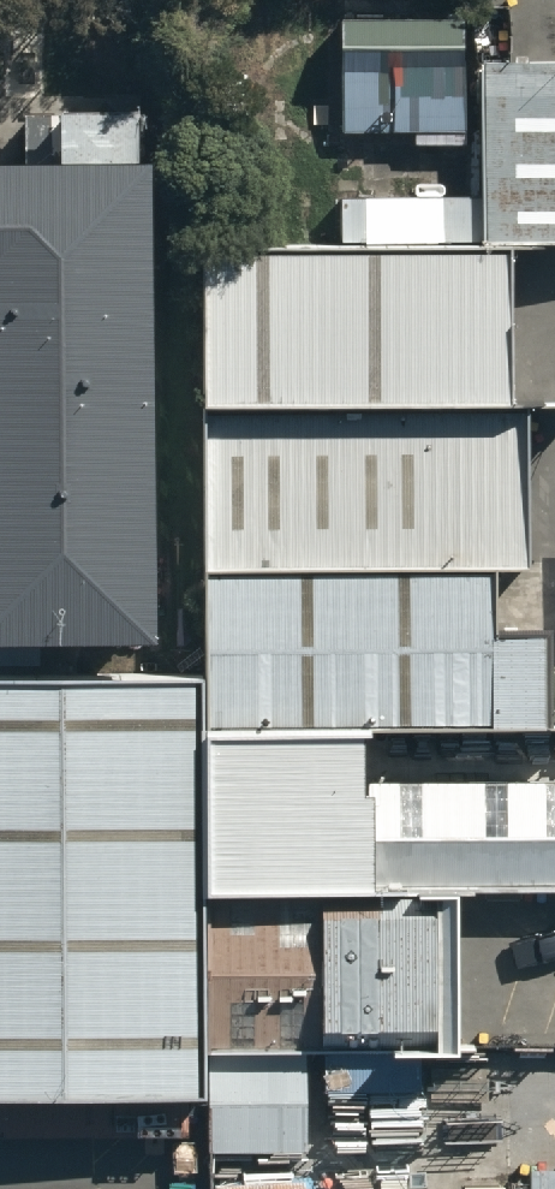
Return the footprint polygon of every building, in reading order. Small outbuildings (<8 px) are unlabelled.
[(467,23),(334,24),(335,142),(481,139),(480,60),(467,23)] [(480,60),(481,139),(482,202),(482,255),(510,255),(554,254),(554,61),(480,60)] [(54,118),(54,174),(0,174),(0,641),(147,640),(143,173),(134,173),(134,118),(110,118),(110,101),(68,101),(68,118),(54,118)] [(510,255),(482,255),(482,202),(347,203),(335,275),(196,276),(197,434),(498,430),(510,255)] [(197,434),(198,592),(484,591),(509,588),(507,430),(498,430),(197,434)] [(484,591),(198,592),(198,693),(198,749),(356,750),(546,746),(546,654),(484,655),(484,591)] [(200,1119),(200,1083),(199,910),(198,749),(198,693),(0,694),(0,1119),(200,1119)] [(357,799),(356,750),(198,749),(199,910),(440,908),(554,905),(554,796),(357,799)] [(442,1082),(440,908),(199,910),(200,1083),(442,1082)]
